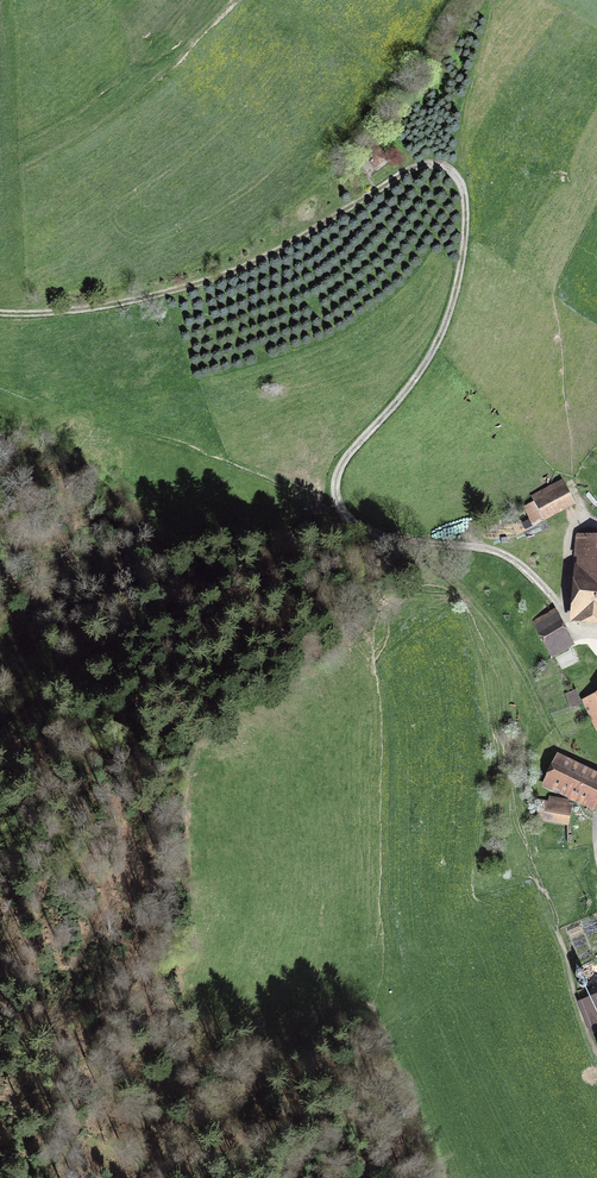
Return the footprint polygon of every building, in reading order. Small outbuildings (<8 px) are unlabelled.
[(563,478),(531,496),(534,501),(509,515),(519,533),(576,502),(563,478)] [(576,531),(569,620),(596,623),(596,533),(576,531)] [(555,607),(532,621),(552,657),(576,644),(555,607)] [(567,688),(571,685),(555,657),(551,659),(567,688)] [(582,703),(577,689),(565,693),(570,707),(582,703)] [(581,698),(596,730),(596,690),(581,698)] [(557,751),(541,785),(594,809),(596,802),(596,770),(557,751)] [(568,799),(540,794),(536,819),(569,825),(573,804),(568,803),(568,799)] [(577,1000),(591,1034),(596,1031),(596,992),(577,1000)]
